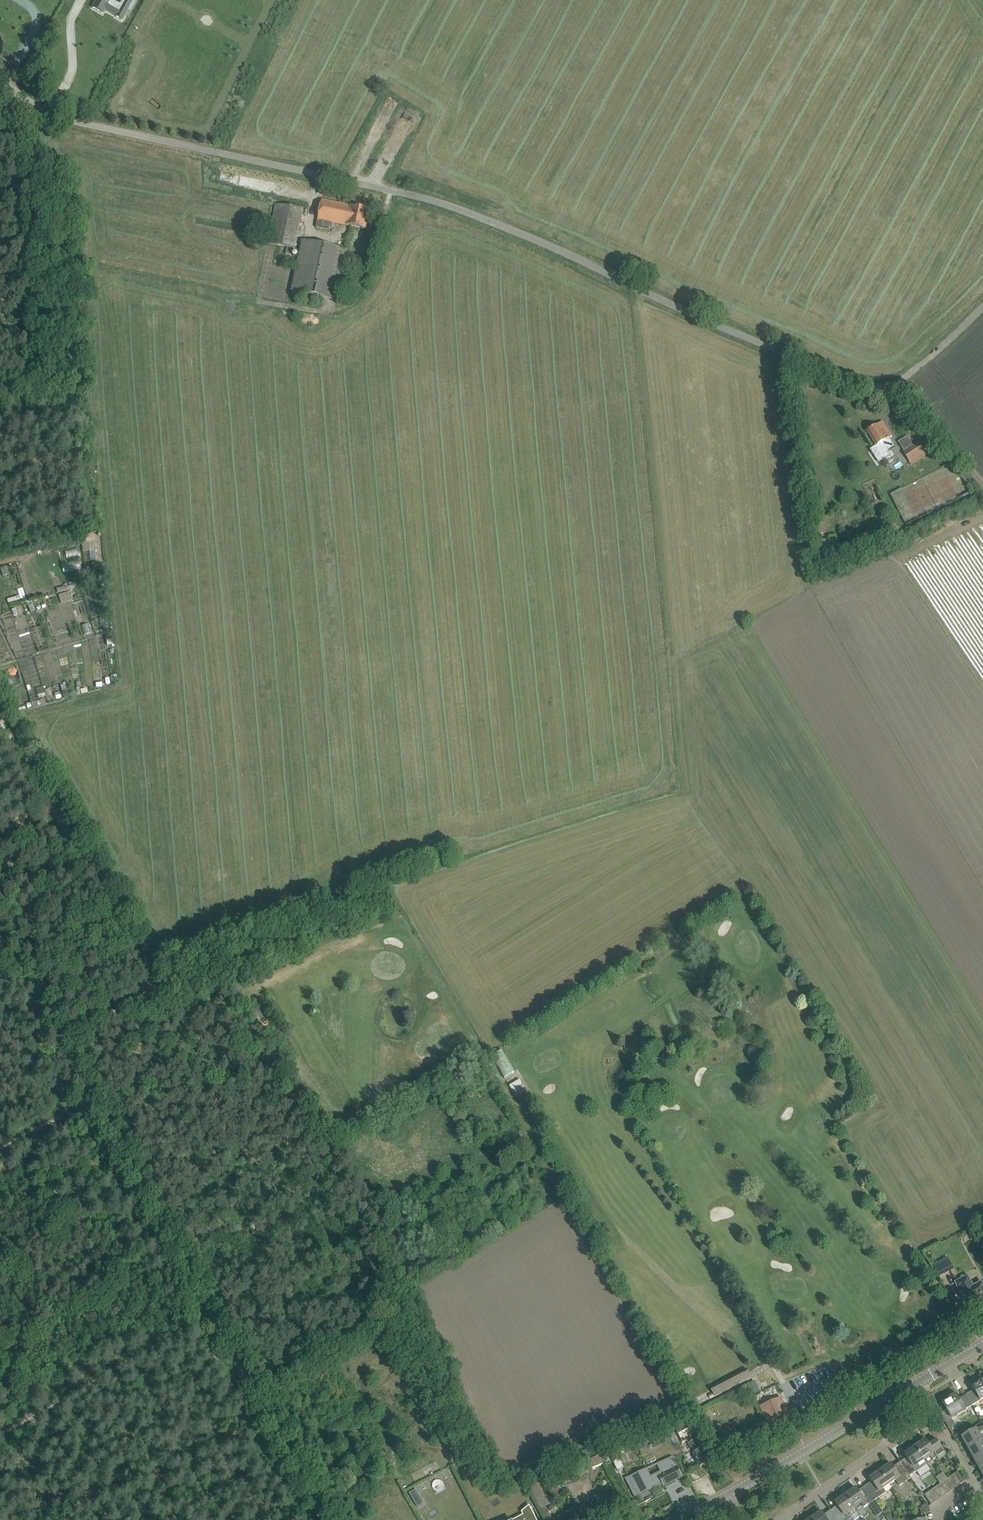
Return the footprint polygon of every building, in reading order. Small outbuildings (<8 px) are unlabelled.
[(93,8),(103,13),(105,10),(116,16),(116,17),(122,20),(133,0),(122,0),(120,5),(111,0),(97,0),(93,8)] [(322,200),(320,210),(317,227),(329,230),(331,222),(366,229),(368,220),(370,210),(322,200)] [(296,249),(302,220),(304,210),(276,204),(268,243),(288,247),(286,254),(294,255),(295,249),(296,249)] [(302,240),(292,291),(337,300),(347,249),(302,240)] [(882,421),(867,431),(873,439),(877,446),(875,446),(881,455),(888,450),(895,446),(890,438),(892,436),(888,430),(882,421)] [(910,461),(926,451),(920,442),(904,452),(910,461)] [(951,1270),(945,1259),(933,1265),(939,1276),(951,1270)] [(969,1309),(970,1308),(982,1301),(982,1284),(982,1283),(982,1282),(981,1282),(973,1286),(968,1275),(955,1282),(961,1293),(960,1293),(961,1294),(969,1308),(968,1308),(969,1309)] [(966,1395),(972,1405),(982,1399),(982,1380),(972,1386),(975,1390),(966,1395)] [(972,1405),(966,1395),(959,1399),(957,1395),(943,1402),(947,1409),(940,1413),(945,1422),(966,1410),(965,1409),(972,1405)] [(771,1433),(785,1426),(792,1423),(781,1398),(760,1407),(771,1433)] [(981,1422),(976,1415),(971,1418),(975,1426),(981,1422)] [(686,1440),(696,1458),(700,1467),(710,1462),(709,1460),(715,1457),(701,1430),(696,1433),(693,1425),(678,1433),(682,1442),(686,1440)] [(968,1449),(982,1440),(977,1428),(961,1437),(968,1449)] [(654,1434),(648,1436),(653,1448),(659,1446),(654,1434)] [(926,1440),(915,1447),(924,1460),(927,1464),(933,1460),(945,1452),(935,1438),(936,1440),(929,1445),(926,1440)] [(974,1460),(982,1455),(982,1440),(968,1449),(974,1460)] [(908,1459),(901,1464),(910,1476),(921,1468),(927,1464),(924,1460),(915,1447),(905,1454),(908,1459)] [(981,1472),(982,1470),(982,1455),(974,1460),(981,1472)] [(672,1457),(629,1476),(639,1495),(656,1487),(655,1486),(661,1482),(663,1486),(682,1476),(672,1457)] [(620,1459),(614,1461),(618,1470),(624,1468),(620,1459)] [(581,1463),(575,1465),(581,1477),(587,1474),(581,1463)] [(891,1464),(880,1471),(889,1484),(897,1478),(901,1484),(911,1477),(910,1476),(901,1464),(894,1469),(891,1464)] [(551,1476),(549,1477),(545,1469),(526,1478),(530,1486),(529,1487),(540,1510),(545,1519),(574,1519),(587,1513),(583,1505),(574,1510),(573,1507),(552,1518),(546,1507),(553,1503),(552,1501),(562,1495),(553,1475),(551,1476)] [(873,1483),(867,1488),(875,1500),(886,1492),(883,1488),(889,1484),(880,1471),(870,1478),(873,1483)] [(958,1471),(954,1474),(961,1483),(965,1481),(958,1471)] [(954,1474),(949,1477),(956,1487),(961,1483),(954,1474)] [(949,1477),(944,1481),(951,1491),(956,1487),(949,1477)] [(944,1481),(939,1484),(946,1494),(951,1491),(944,1481)] [(939,1484),(934,1488),(941,1498),(946,1494),(939,1484)] [(856,1488),(846,1495),(858,1512),(875,1500),(867,1488),(860,1493),(856,1488)] [(934,1488),(930,1491),(936,1501),(941,1498),(934,1488)] [(417,1489),(410,1493),(418,1507),(425,1503),(417,1489)] [(936,1501),(930,1491),(924,1495),(931,1505),(936,1501)] [(832,1512),(837,1519),(846,1519),(852,1516),(855,1519),(856,1519),(861,1516),(858,1512),(846,1495),(835,1502),(839,1507),(832,1512)] [(522,1515),(522,1516),(518,1519),(537,1519),(529,1505),(521,1512),(523,1515),(522,1515)] [(811,1519),(812,1519),(837,1519),(832,1512),(825,1517),(822,1512),(811,1519)]
